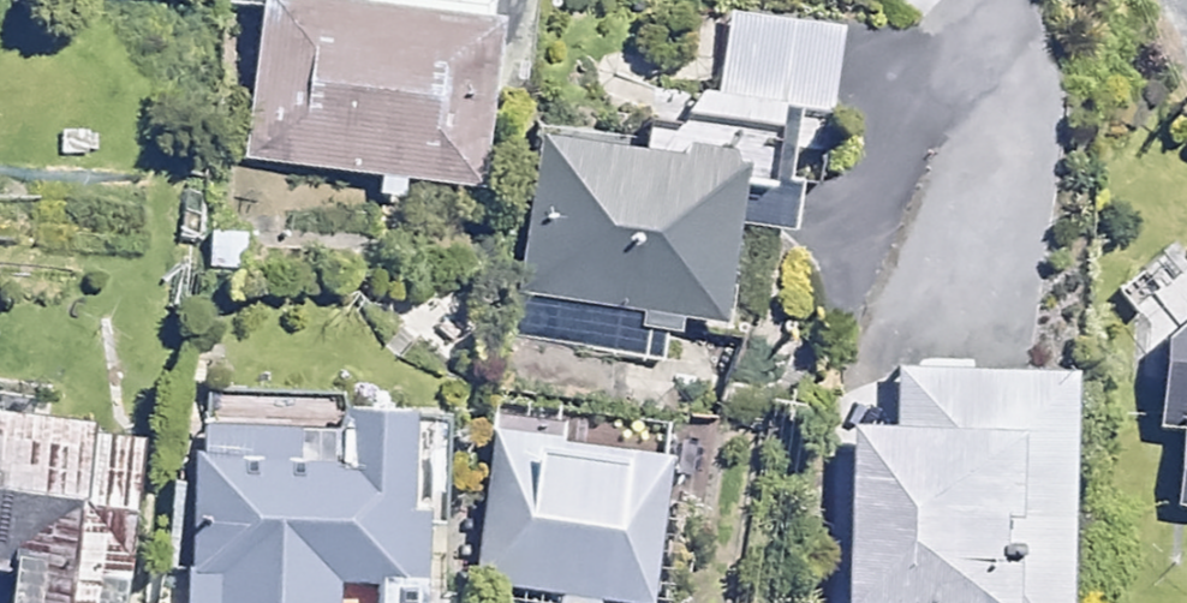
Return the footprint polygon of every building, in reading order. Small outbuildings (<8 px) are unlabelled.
[(385,0),(234,0),(212,171),(463,204),(488,13),(385,0)] [(840,21),(724,15),(719,101),(836,108),(840,21)] [(739,156),(530,129),(508,294),(717,321),(739,156)] [(1126,276),(1125,489),(1186,490),(1186,276),(1126,276)] [(815,358),(815,602),(1046,602),(1047,359),(956,358),(815,358)] [(488,390),(462,585),(598,602),(637,602),(662,413),(488,390)] [(180,394),(170,602),(358,602),(367,403),(180,394)] [(95,585),(116,445),(0,428),(0,602),(93,602),(95,585)]
